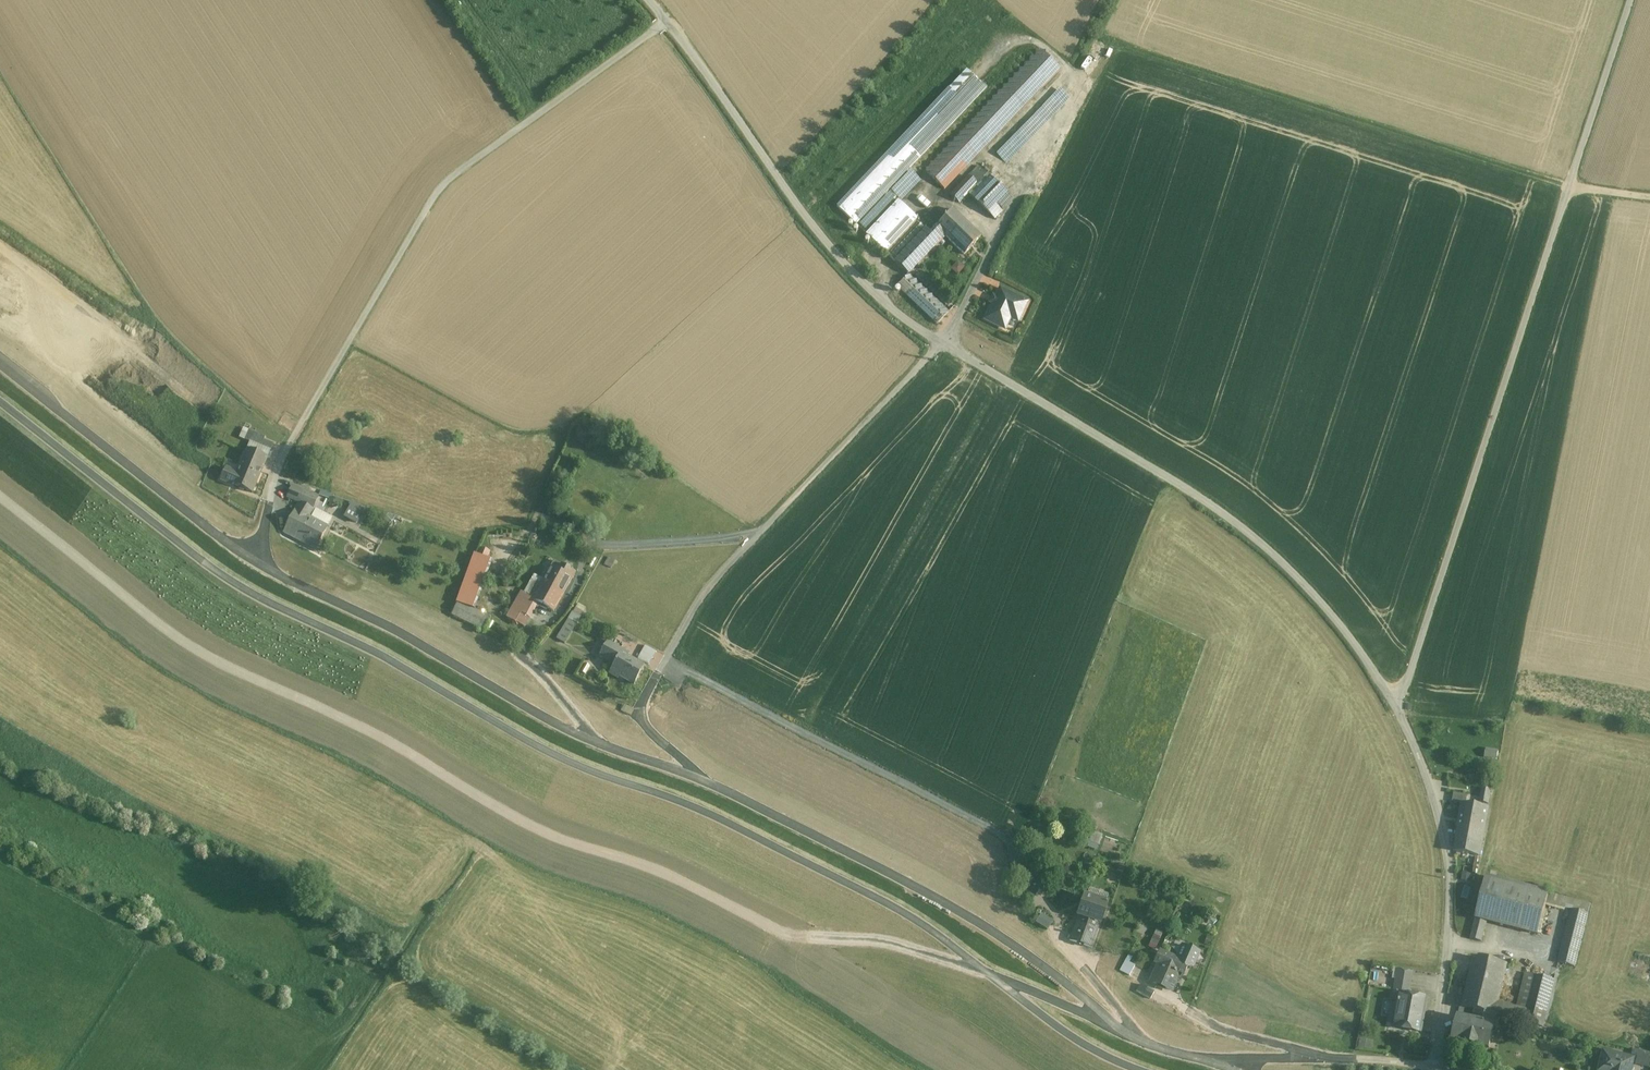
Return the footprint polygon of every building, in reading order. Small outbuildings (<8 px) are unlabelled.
[(969,168),(1062,70),(1042,51),(926,170),(943,187),(965,164),(969,168)] [(839,209),(859,227),(988,89),(967,71),(839,209)] [(1012,199),(979,167),(964,183),(997,215),(1012,199)] [(911,275),(947,240),(933,227),(929,231),(918,222),(920,219),(900,201),(868,235),(888,254),(914,228),(923,235),(897,261),(911,275)] [(938,217),(946,210),(943,206),(935,214),(938,217)] [(955,211),(936,229),(967,256),(984,240),(955,211)] [(957,274),(964,266),(958,260),(951,268),(957,274)] [(939,325),(956,308),(918,272),(898,289),(939,325)] [(1020,325),(1030,303),(997,288),(981,322),(1009,334),(1014,323),(1020,325)] [(218,483),(253,499),(270,461),(245,449),(238,468),(227,462),(218,483)] [(323,500),(294,486),(288,500),(299,504),(286,532),(321,552),(331,529),(313,518),(319,511),(323,500)] [(345,517),(359,522),(365,505),(351,500),(345,517)] [(485,556),(489,549),(481,545),(477,551),(485,556)] [(472,552),(453,619),(484,628),(488,613),(476,609),(490,557),(472,552)] [(608,557),(605,564),(611,567),(614,559),(608,557)] [(507,618),(525,627),(537,602),(520,593),(507,618)] [(572,610),(556,638),(565,643),(582,616),(572,610)] [(638,658),(657,667),(663,653),(645,644),(638,658)] [(605,646),(599,655),(609,661),(615,652),(605,646)] [(635,689),(648,667),(621,651),(608,674),(635,689)] [(1481,791),(1478,807),(1487,809),(1490,793),(1481,791)] [(1461,803),(1464,804),(1466,796),(1452,793),(1451,801),(1461,803)] [(1464,804),(1461,803),(1456,828),(1457,829),(1453,851),(1478,856),(1480,846),(1480,847),(1487,809),(1478,807),(1464,804)] [(1098,848),(1102,833),(1091,829),(1087,845),(1098,848)] [(1487,878),(1475,920),(1486,923),(1538,938),(1549,895),(1487,878)] [(1039,895),(1042,882),(1029,879),(1027,892),(1039,895)] [(1079,914),(1100,922),(1107,903),(1081,894),(1074,912),(1079,914)] [(1570,911),(1556,965),(1575,970),(1590,916),(1570,911)] [(1042,914),(1037,922),(1048,929),(1053,920),(1042,914)] [(1091,946),(1100,922),(1079,914),(1070,939),(1091,946)] [(1482,939),(1486,923),(1475,920),(1471,936),(1482,939)] [(1156,930),(1149,946),(1155,949),(1162,933),(1156,930)] [(1177,959),(1188,964),(1192,966),(1199,953),(1183,945),(1177,959)] [(1188,964),(1177,959),(1160,951),(1155,962),(1159,964),(1151,981),(1171,991),(1176,980),(1180,981),(1188,964)] [(1473,958),(1461,1011),(1474,1014),(1491,1018),(1495,1019),(1496,1014),(1507,966),(1473,958)] [(1126,960),(1120,971),(1129,976),(1135,965),(1126,960)] [(1392,1001),(1399,1002),(1401,994),(1408,995),(1413,972),(1397,970),(1392,1001)] [(1518,1013),(1516,1024),(1543,1030),(1554,982),(1525,975),(1524,978),(1527,979),(1518,1013)] [(1155,992),(1140,983),(1136,991),(1150,999),(1155,992)] [(1408,995),(1401,994),(1399,1002),(1395,1027),(1421,1032),(1427,998),(1408,995)] [(1388,1026),(1395,1027),(1399,1002),(1392,1001),(1388,1026)] [(1496,1014),(1495,1019),(1516,1024),(1518,1013),(1499,1009),(1497,1014),(1496,1014)] [(1459,1021),(1471,1024),(1474,1014),(1461,1011),(1459,1021)] [(1491,1018),(1474,1014),(1471,1024),(1489,1028),(1491,1018)] [(1459,1021),(1458,1021),(1452,1043),(1466,1046),(1466,1047),(1476,1050),(1477,1049),(1489,1051),(1493,1029),(1489,1028),(1471,1024),(1459,1021)] [(1633,1051),(1632,1056),(1638,1058),(1635,1066),(1649,1069),(1649,1055),(1633,1051)] [(1600,1069),(1631,1069),(1634,1060),(1604,1052),(1600,1069)]
